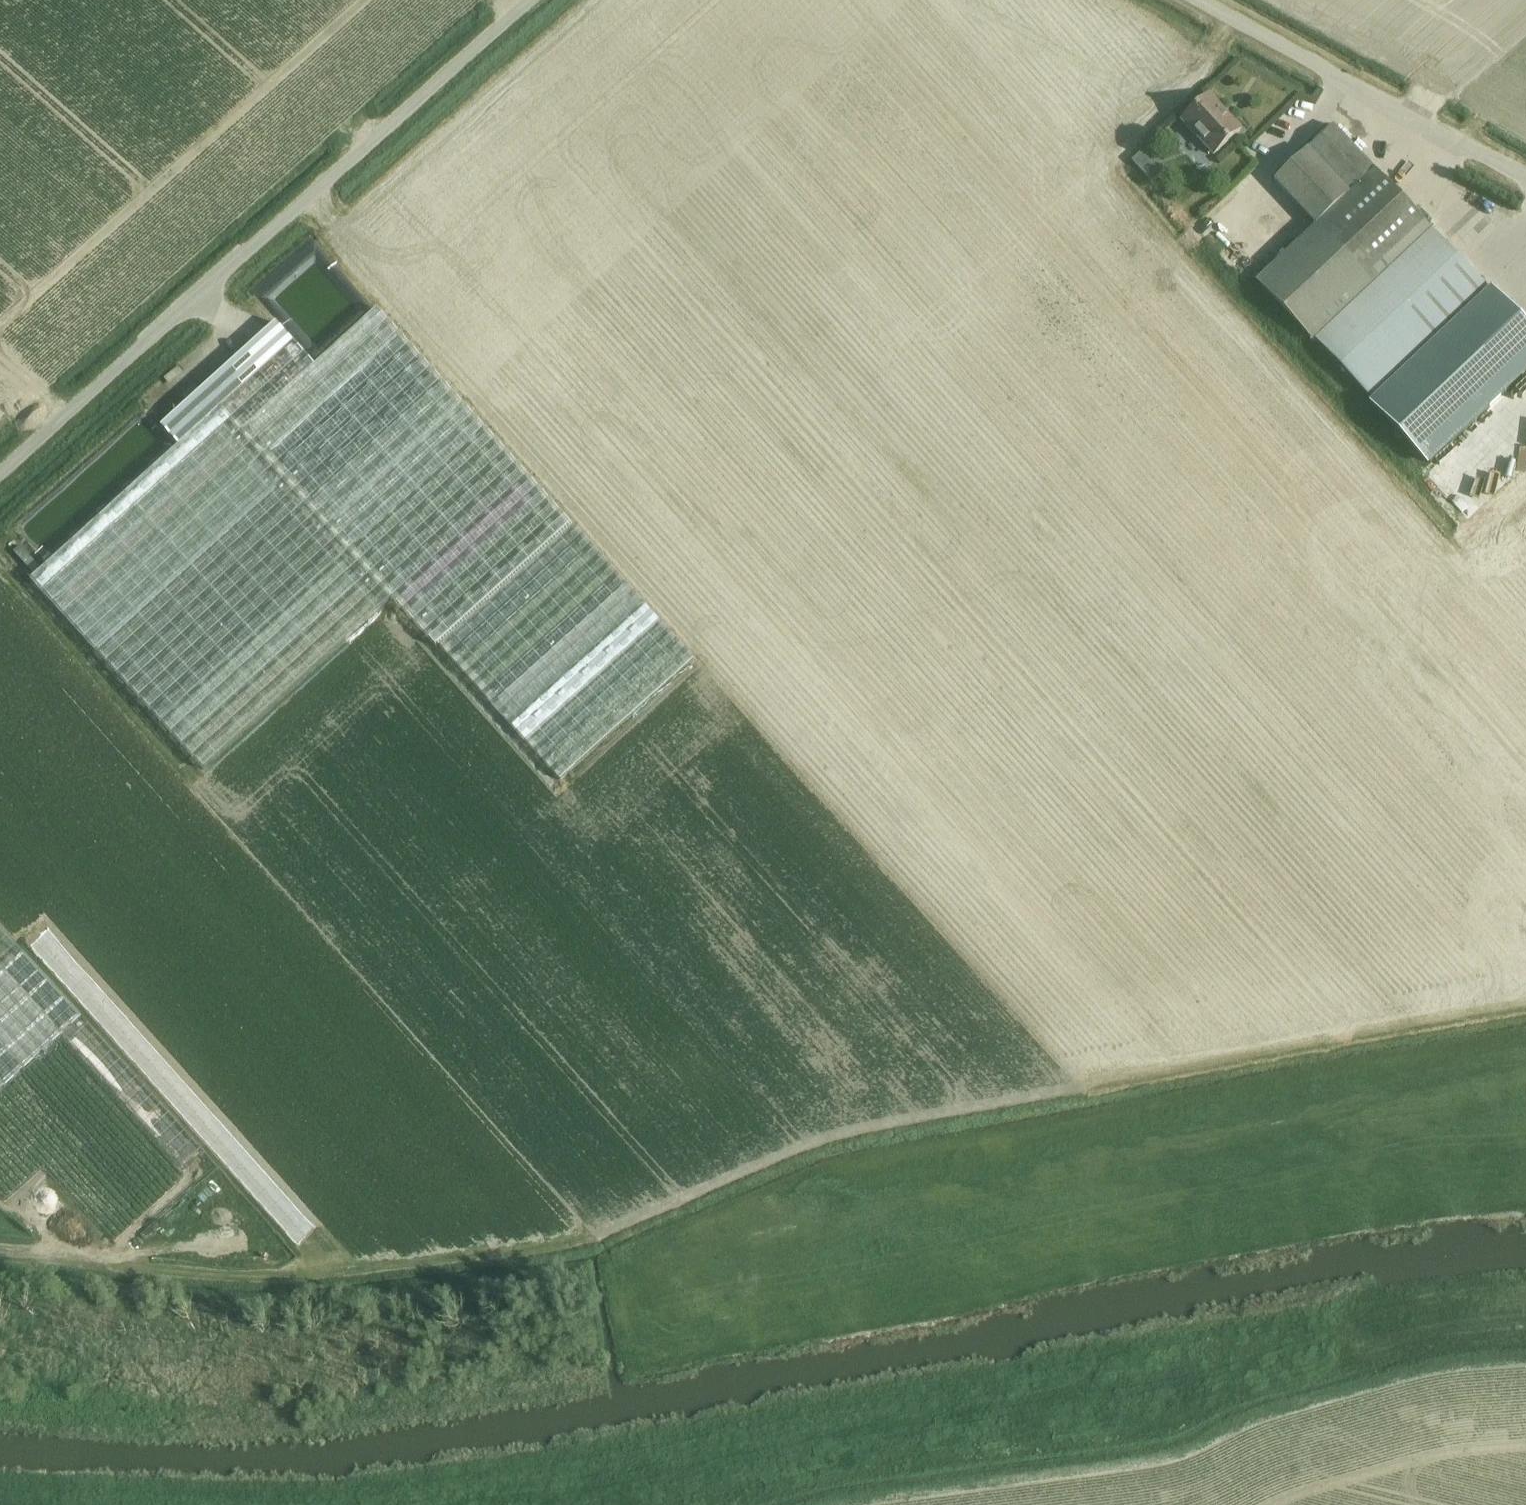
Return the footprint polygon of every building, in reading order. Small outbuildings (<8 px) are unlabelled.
[(1182,122),(1214,156),(1240,131),(1209,97),(1182,122)] [(1430,230),(1333,127),(1274,182),(1317,227),(1259,282),(1368,398),(1430,465),(1525,375),(1525,332),(1430,230)] [(1149,144),(1140,153),(1160,175),(1170,166),(1149,144)] [(178,448),(30,582),(202,772),(394,598),(404,608),(560,781),(694,660),(357,288),(303,338),(294,328),(286,336),(276,325),(205,389),(161,429),(178,448)] [(79,1016),(0,929),(0,1089),(79,1016)]
